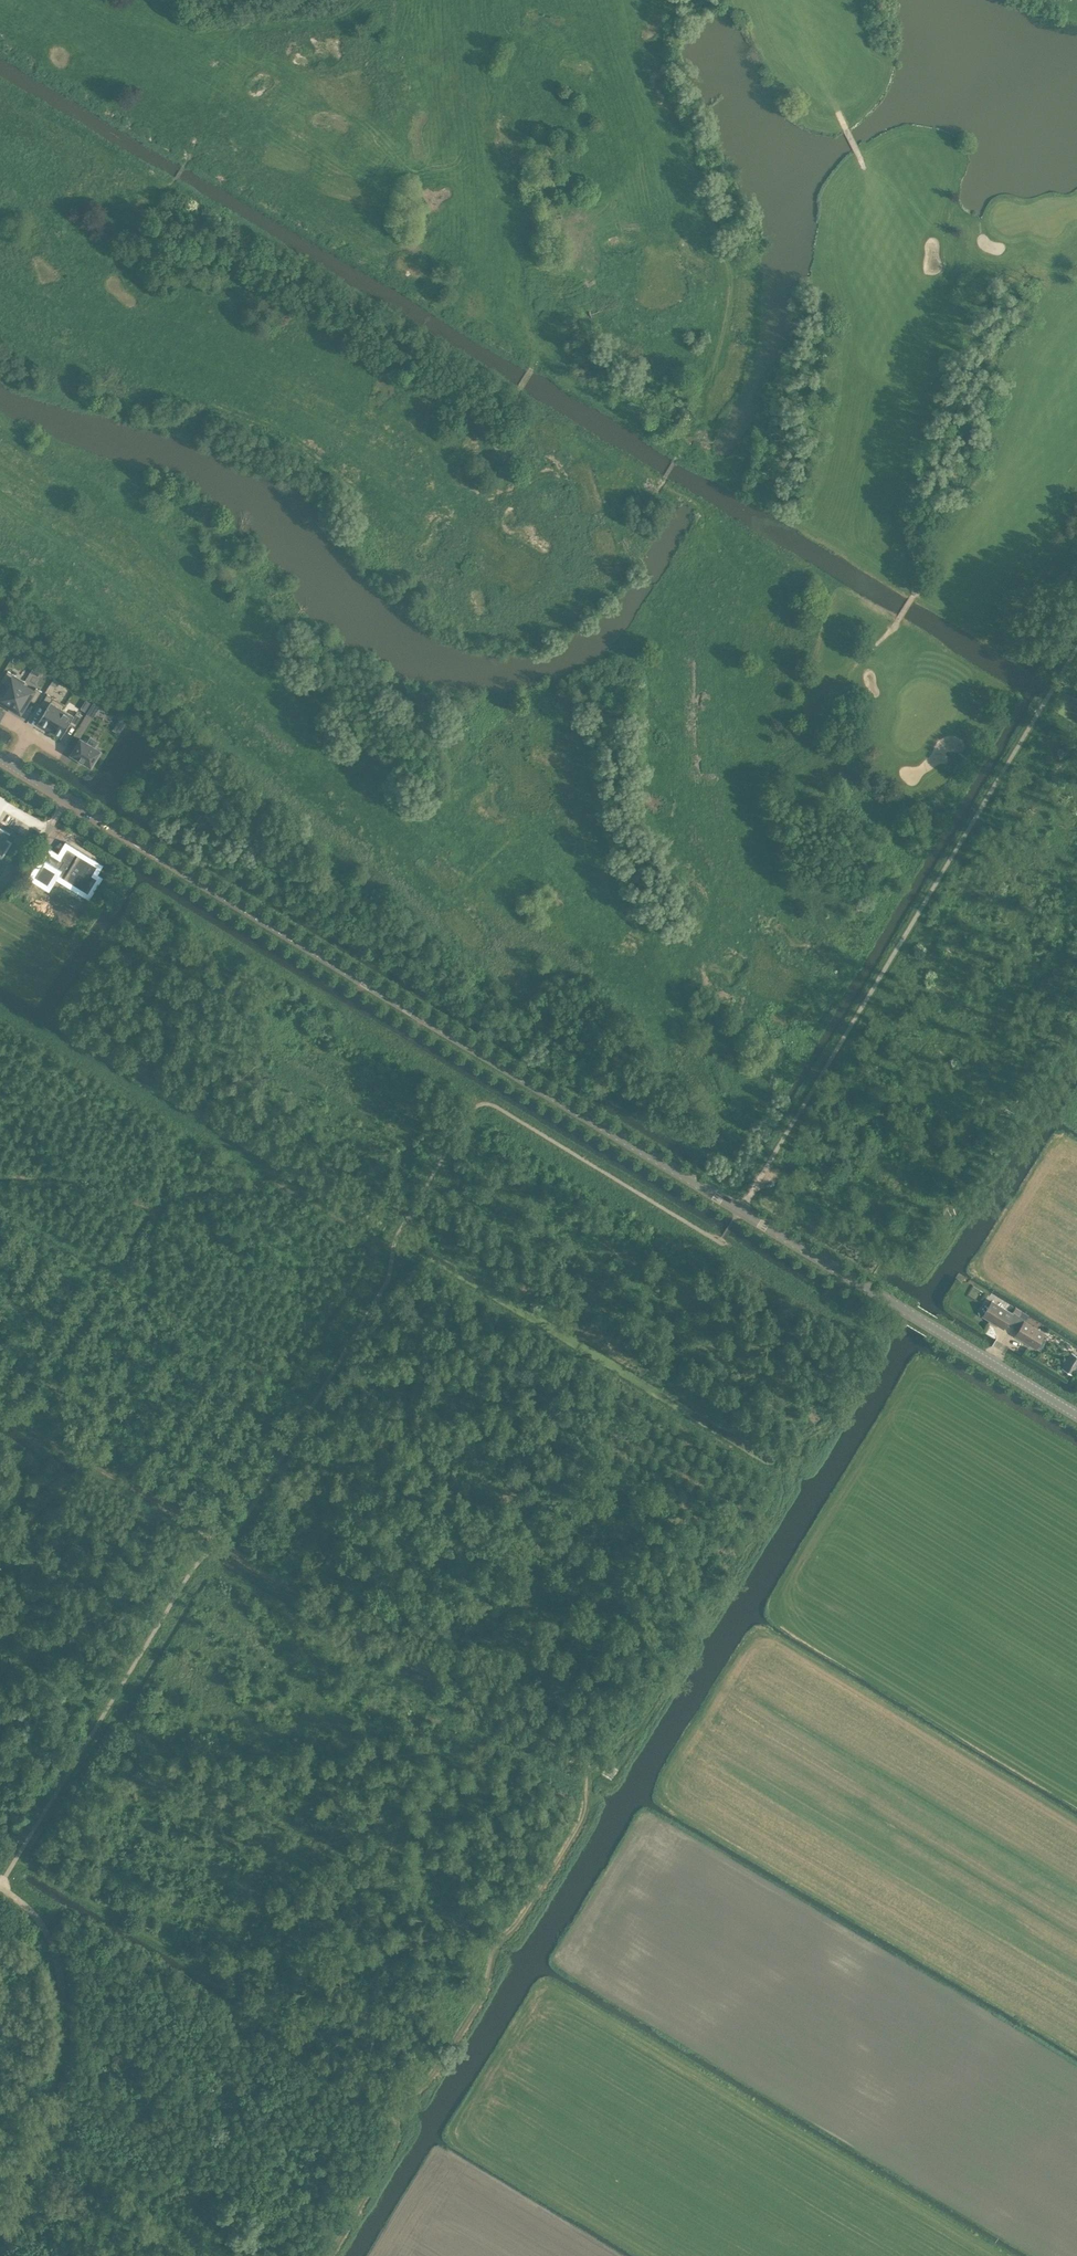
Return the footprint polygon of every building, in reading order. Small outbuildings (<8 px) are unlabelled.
[(0,698),(0,699),(11,706),(25,683),(13,676),(15,673),(9,670),(2,681),(8,685),(0,698)] [(11,706),(22,712),(30,699),(36,702),(43,691),(37,687),(36,690),(25,683),(11,706)] [(54,697),(49,693),(42,705),(47,708),(39,722),(51,729),(64,708),(52,701),(54,697)] [(88,713),(94,717),(101,705),(95,701),(88,713)] [(77,726),(84,715),(78,711),(76,715),(64,708),(51,729),(63,736),(71,723),(77,726)] [(82,738),(73,754),(93,766),(102,750),(82,738)] [(2,848),(10,834),(0,827),(0,847),(2,848)] [(23,836),(20,841),(27,846),(30,841),(23,836)] [(89,884),(100,866),(68,846),(60,858),(49,851),(46,855),(45,856),(45,857),(34,875),(49,885),(61,867),(89,884)] [(107,859),(102,867),(117,876),(122,868),(107,859)] [(1012,1327),(1022,1311),(1016,1307),(1014,1311),(1013,1310),(1012,1312),(992,1300),(983,1315),(1004,1328),(1006,1324),(1012,1327)] [(1022,1311),(1012,1327),(1018,1330),(1015,1335),(1036,1347),(1046,1332),(1026,1319),(1027,1319),(1026,1318),(1028,1315),(1022,1311)] [(1076,1371),(1076,1355),(1072,1352),(1062,1368),(1074,1376),(1076,1371)]
